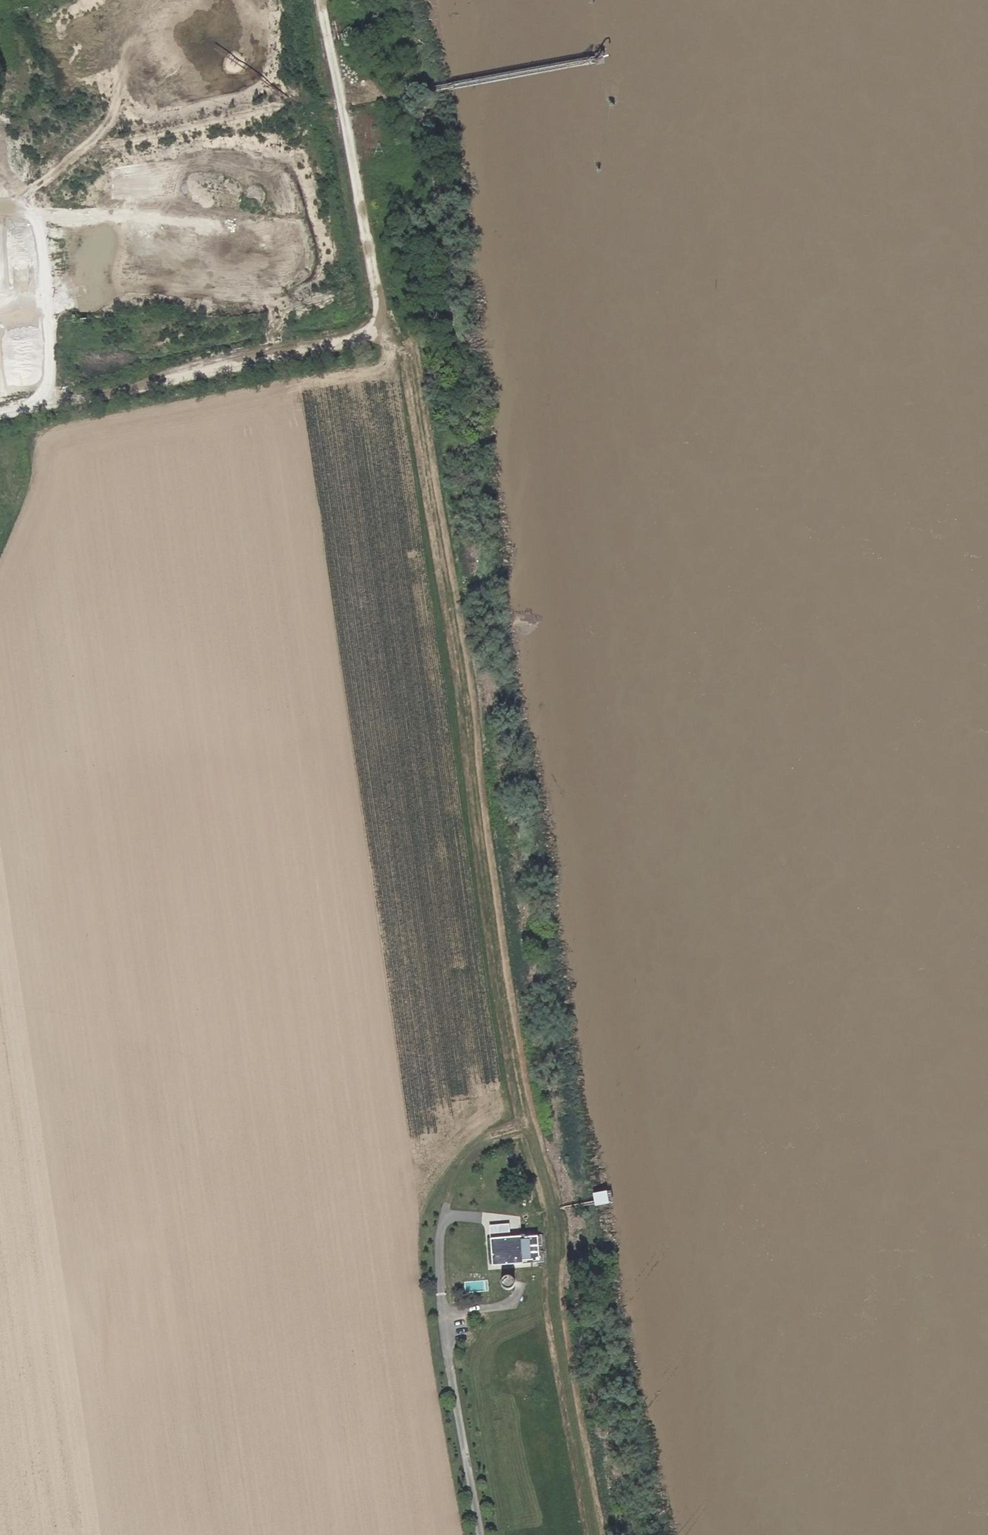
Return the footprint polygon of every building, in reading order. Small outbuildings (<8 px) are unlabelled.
[(178,242),(177,252),(186,252),(187,242),(178,242)] [(543,1263),(541,1237),(494,1240),(496,1266),(543,1263)]
